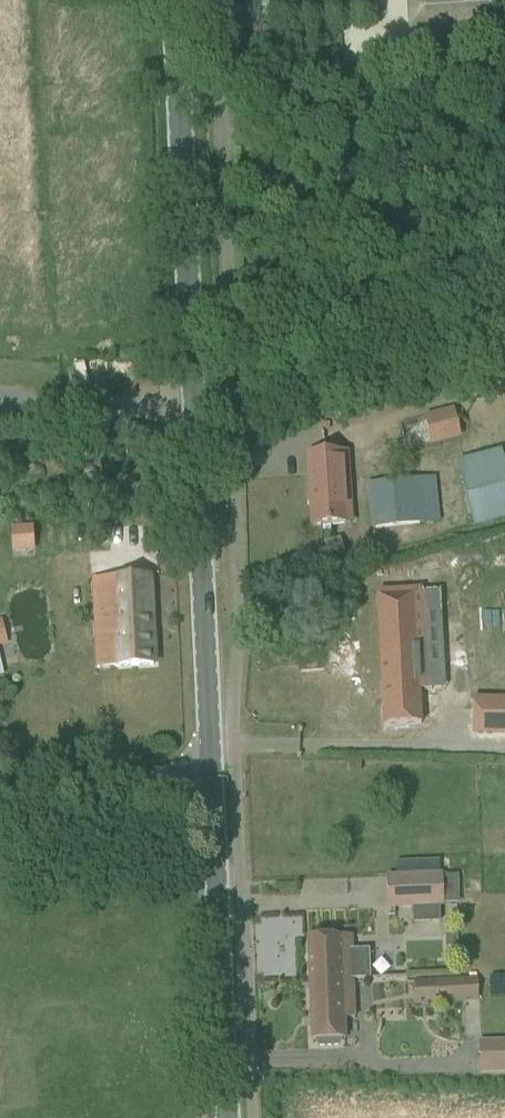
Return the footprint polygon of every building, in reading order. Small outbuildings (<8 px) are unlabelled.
[(440,26),(494,22),(492,0),(438,0),(440,26)] [(427,445),(458,440),(453,409),(422,414),(427,445)] [(309,455),(313,526),(346,524),(344,497),(351,497),(348,452),(309,455)] [(458,458),(461,489),(499,485),(496,454),(458,458)] [(414,479),(371,484),(375,527),(418,523),(414,479)] [(34,529),(11,531),(12,552),(36,550),(34,529)] [(115,636),(116,667),(154,665),(153,643),(149,576),(93,579),(96,637),(115,636)] [(380,594),(387,724),(421,723),(419,689),(431,689),(430,669),(427,669),(423,591),(380,594)] [(475,732),(504,733),(504,696),(475,695),(475,732)] [(362,760),(350,760),(350,772),(362,771),(362,760)] [(181,802),(168,802),(167,813),(181,814),(181,802)] [(437,859),(393,861),(394,872),(438,870),(437,859)] [(440,875),(389,877),(390,907),(444,905),(444,904),(443,876),(443,875),(440,875)] [(410,907),(411,921),(438,920),(438,906),(410,907)] [(309,938),(310,981),(354,979),(370,978),(369,949),(352,949),(352,936),(309,938)] [(414,982),(416,1005),(421,1004),(421,999),(435,998),(435,1003),(466,1002),(466,1000),(472,999),(472,1002),(479,1001),(478,977),(461,978),(414,982)] [(354,979),(310,981),(313,1040),(317,1039),(317,1042),(320,1046),(339,1045),(341,1041),(341,1039),(346,1038),(345,1018),(355,1017),(354,979)] [(481,1074),(504,1073),(504,1040),(479,1041),(481,1074)]
